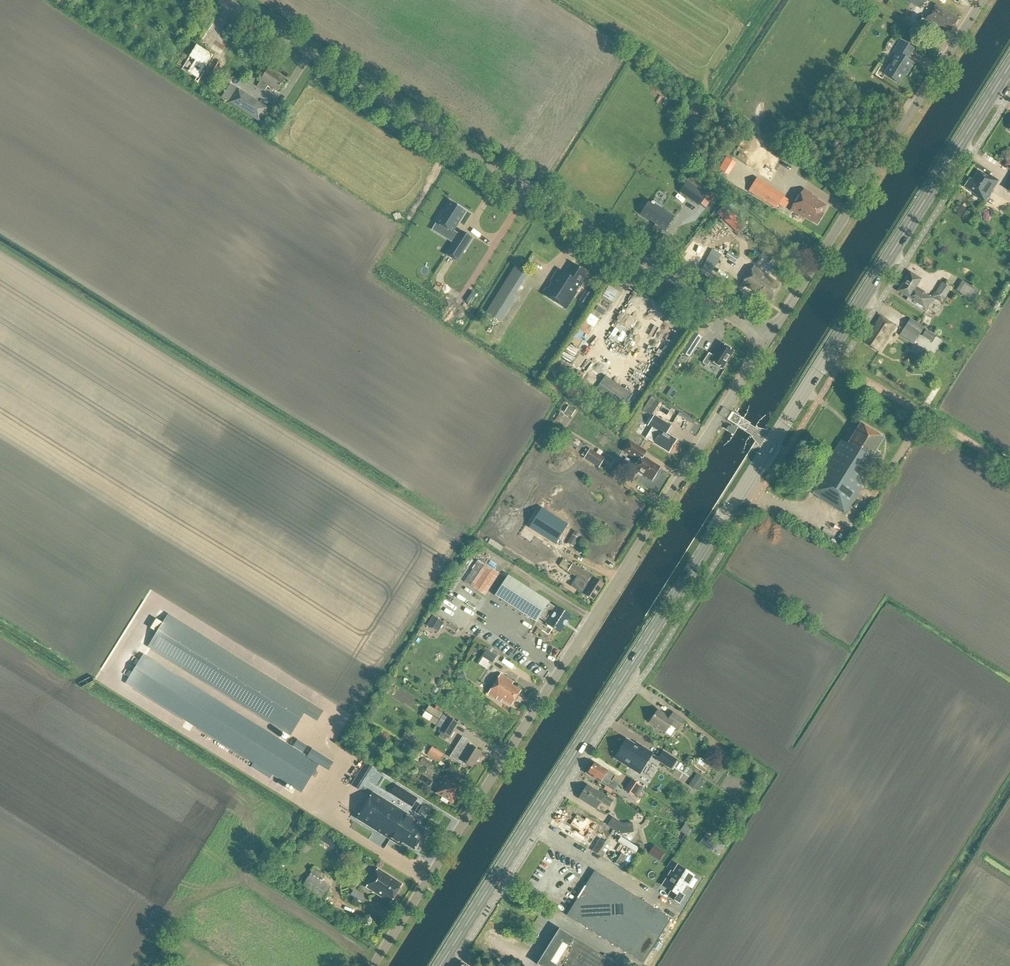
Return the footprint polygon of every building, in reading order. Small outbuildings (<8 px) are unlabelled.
[(920,8),(925,0),(909,0),(909,1),(920,8)] [(950,33),(959,19),(936,4),(925,20),(945,33),(947,31),(950,33)] [(918,39),(912,35),(908,41),(914,46),(918,39)] [(907,77),(915,64),(908,60),(915,49),(901,40),(892,54),(895,56),(883,75),(899,85),(905,76),(907,77)] [(187,58),(180,69),(181,69),(188,74),(195,78),(194,79),(193,81),(197,83),(199,80),(204,73),(202,72),(212,56),(213,55),(195,44),(187,58)] [(267,71),(260,83),(276,93),(283,81),(267,71)] [(268,110),(236,90),(227,104),(259,124),(268,110)] [(734,153),(732,162),(742,164),(744,155),(734,153)] [(988,178),(979,172),(973,182),(969,180),(964,188),(971,193),(976,197),(976,198),(985,204),(999,182),(990,176),(988,178)] [(784,198),(758,182),(751,194),(777,211),(779,207),(783,200),(784,198)] [(687,183),(680,193),(698,205),(705,195),(687,183)] [(817,226),(824,215),(823,214),(827,207),(817,200),(818,199),(812,195),(813,194),(804,189),(790,211),(804,221),(805,219),(817,226)] [(442,210),(434,223),(452,234),(454,230),(466,212),(450,201),(443,211),(442,210)] [(650,207),(643,216),(667,231),(673,221),(676,216),(653,202),(650,207)] [(454,241),(445,255),(457,263),(466,249),(454,241)] [(710,255),(706,261),(717,267),(720,260),(710,255)] [(580,283),(587,273),(573,264),(566,275),(558,270),(542,295),(566,309),(582,284),(580,283)] [(500,322),(515,299),(513,298),(528,275),(515,266),(485,313),(500,322)] [(770,301),(780,286),(768,277),(769,276),(753,266),(741,284),(757,294),(758,293),(770,301)] [(930,297),(925,294),(926,294),(916,287),(921,280),(910,273),(898,292),(909,299),(908,301),(926,313),(934,299),(931,297),(930,297)] [(973,299),(979,290),(961,279),(955,288),(973,299)] [(941,283),(935,294),(944,299),(950,288),(941,283)] [(613,304),(620,293),(610,287),(603,298),(613,304)] [(669,300),(672,295),(666,291),(663,296),(669,300)] [(579,302),(587,307),(593,296),(586,292),(579,302)] [(880,353),(896,328),(881,317),(864,343),(880,353)] [(917,338),(923,327),(910,319),(903,330),(917,338)] [(921,336),(928,341),(932,343),(936,336),(926,329),(921,336)] [(689,358),(702,338),(694,333),(681,353),(689,358)] [(709,355),(702,365),(707,368),(711,363),(722,371),(734,353),(722,345),(714,358),(709,355)] [(618,408),(629,391),(602,375),(592,392),(618,408)] [(546,388),(542,395),(549,399),(553,392),(546,388)] [(671,388),(667,395),(672,399),(677,392),(671,388)] [(657,408),(661,403),(652,398),(649,402),(657,408)] [(568,406),(564,412),(571,417),(575,411),(568,406)] [(669,453),(677,441),(666,434),(671,426),(654,416),(647,426),(659,434),(653,443),(669,453)] [(742,417),(742,418),(731,434),(731,435),(732,436),(733,436),(733,435),(743,419),(744,418),(743,417),(742,417)] [(872,459),(884,439),(860,424),(847,445),(841,441),(809,493),(845,515),(877,463),(872,459)] [(733,434),(736,430),(728,425),(726,430),(733,434)] [(751,438),(758,428),(758,427),(757,426),(756,426),(755,426),(749,436),(749,437),(749,438),(751,438)] [(660,468),(643,457),(646,452),(629,441),(623,451),(636,460),(631,468),(637,472),(637,474),(641,477),(643,476),(643,475),(652,481),(660,468)] [(583,459),(598,469),(604,459),(589,450),(583,459)] [(528,543),(554,559),(565,542),(539,526),(528,543)] [(572,536),(568,543),(574,547),(578,539),(574,537),(572,536)] [(485,597),(499,575),(479,562),(464,584),(485,597)] [(573,563),(567,572),(576,578),(571,586),(594,600),(604,584),(573,563)] [(557,608),(548,603),(549,602),(508,575),(495,595),(536,622),(539,617),(547,623),(547,624),(560,633),(571,616),(558,607),(557,608)] [(426,625),(437,630),(442,619),(430,614),(426,625)] [(181,623),(168,615),(163,624),(156,620),(150,629),(157,633),(149,647),(174,663),(217,690),(291,735),(304,714),(309,718),(316,722),(323,712),(316,707),(310,704),(237,658),(229,653),(181,623)] [(488,647),(482,657),(492,664),(499,653),(488,647)] [(126,683),(254,763),(251,768),(270,779),(272,775),(279,779),(276,783),(282,786),(284,782),(300,792),(318,765),(327,771),(333,762),(311,748),(306,756),(302,753),(307,746),(296,739),(292,747),(144,654),(126,683)] [(458,675),(455,676),(456,677),(458,681),(464,679),(461,673),(458,675)] [(511,706),(521,691),(512,685),(513,683),(500,674),(488,694),(500,702),(502,700),(511,706)] [(428,706),(422,717),(437,726),(443,715),(428,706)] [(670,718),(658,710),(650,723),(665,733),(668,728),(670,729),(671,727),(677,731),(684,720),(674,712),(670,718)] [(442,730),(441,732),(448,736),(448,737),(457,723),(449,718),(449,719),(442,730)] [(461,765),(463,762),(472,768),(481,753),(468,745),(470,742),(462,737),(449,758),(461,765)] [(626,739),(615,756),(640,773),(652,753),(640,745),(638,747),(626,739)] [(430,745),(425,753),(439,760),(443,752),(430,745)] [(678,760),(664,751),(657,761),(672,770),(678,760)] [(422,758),(419,764),(430,770),(433,765),(422,758)] [(694,768),(704,774),(710,765),(700,759),(694,768)] [(608,772),(595,763),(591,769),(589,768),(586,773),(600,783),(614,792),(618,784),(613,781),(615,777),(608,772)] [(696,775),(689,786),(698,791),(705,781),(696,775)] [(452,802),(462,787),(444,776),(440,783),(443,785),(438,793),(443,797),(441,800),(447,804),(449,800),(452,802)] [(631,780),(624,791),(633,797),(640,786),(631,780)] [(604,796),(588,786),(580,799),(597,810),(602,802),(610,807),(613,801),(604,796)] [(359,821),(400,846),(402,843),(413,850),(425,831),(415,825),(418,821),(416,821),(375,795),(372,793),(356,819),(359,821)] [(574,808),(567,818),(575,824),(574,826),(584,833),(594,818),(582,810),(581,813),(574,808)] [(622,824),(613,818),(607,826),(618,834),(633,833),(632,824),(622,824)] [(600,839),(592,851),(602,858),(610,845),(600,839)] [(648,855),(659,862),(665,854),(654,846),(648,855)] [(671,871),(662,886),(671,892),(667,897),(679,904),(685,896),(682,894),(687,886),(692,889),(697,880),(694,878),(695,876),(678,865),(673,872),(671,871)] [(391,903),(402,885),(377,869),(366,888),(391,903)] [(643,963),(671,919),(595,872),(567,916),(643,963)] [(323,902),(331,888),(310,875),(301,888),(323,902)] [(363,898),(353,891),(350,896),(360,902),(363,898)] [(539,965),(616,965),(604,959),(605,958),(559,929),(537,965),(539,965)] [(657,942),(653,948),(658,951),(661,945),(657,942)]
